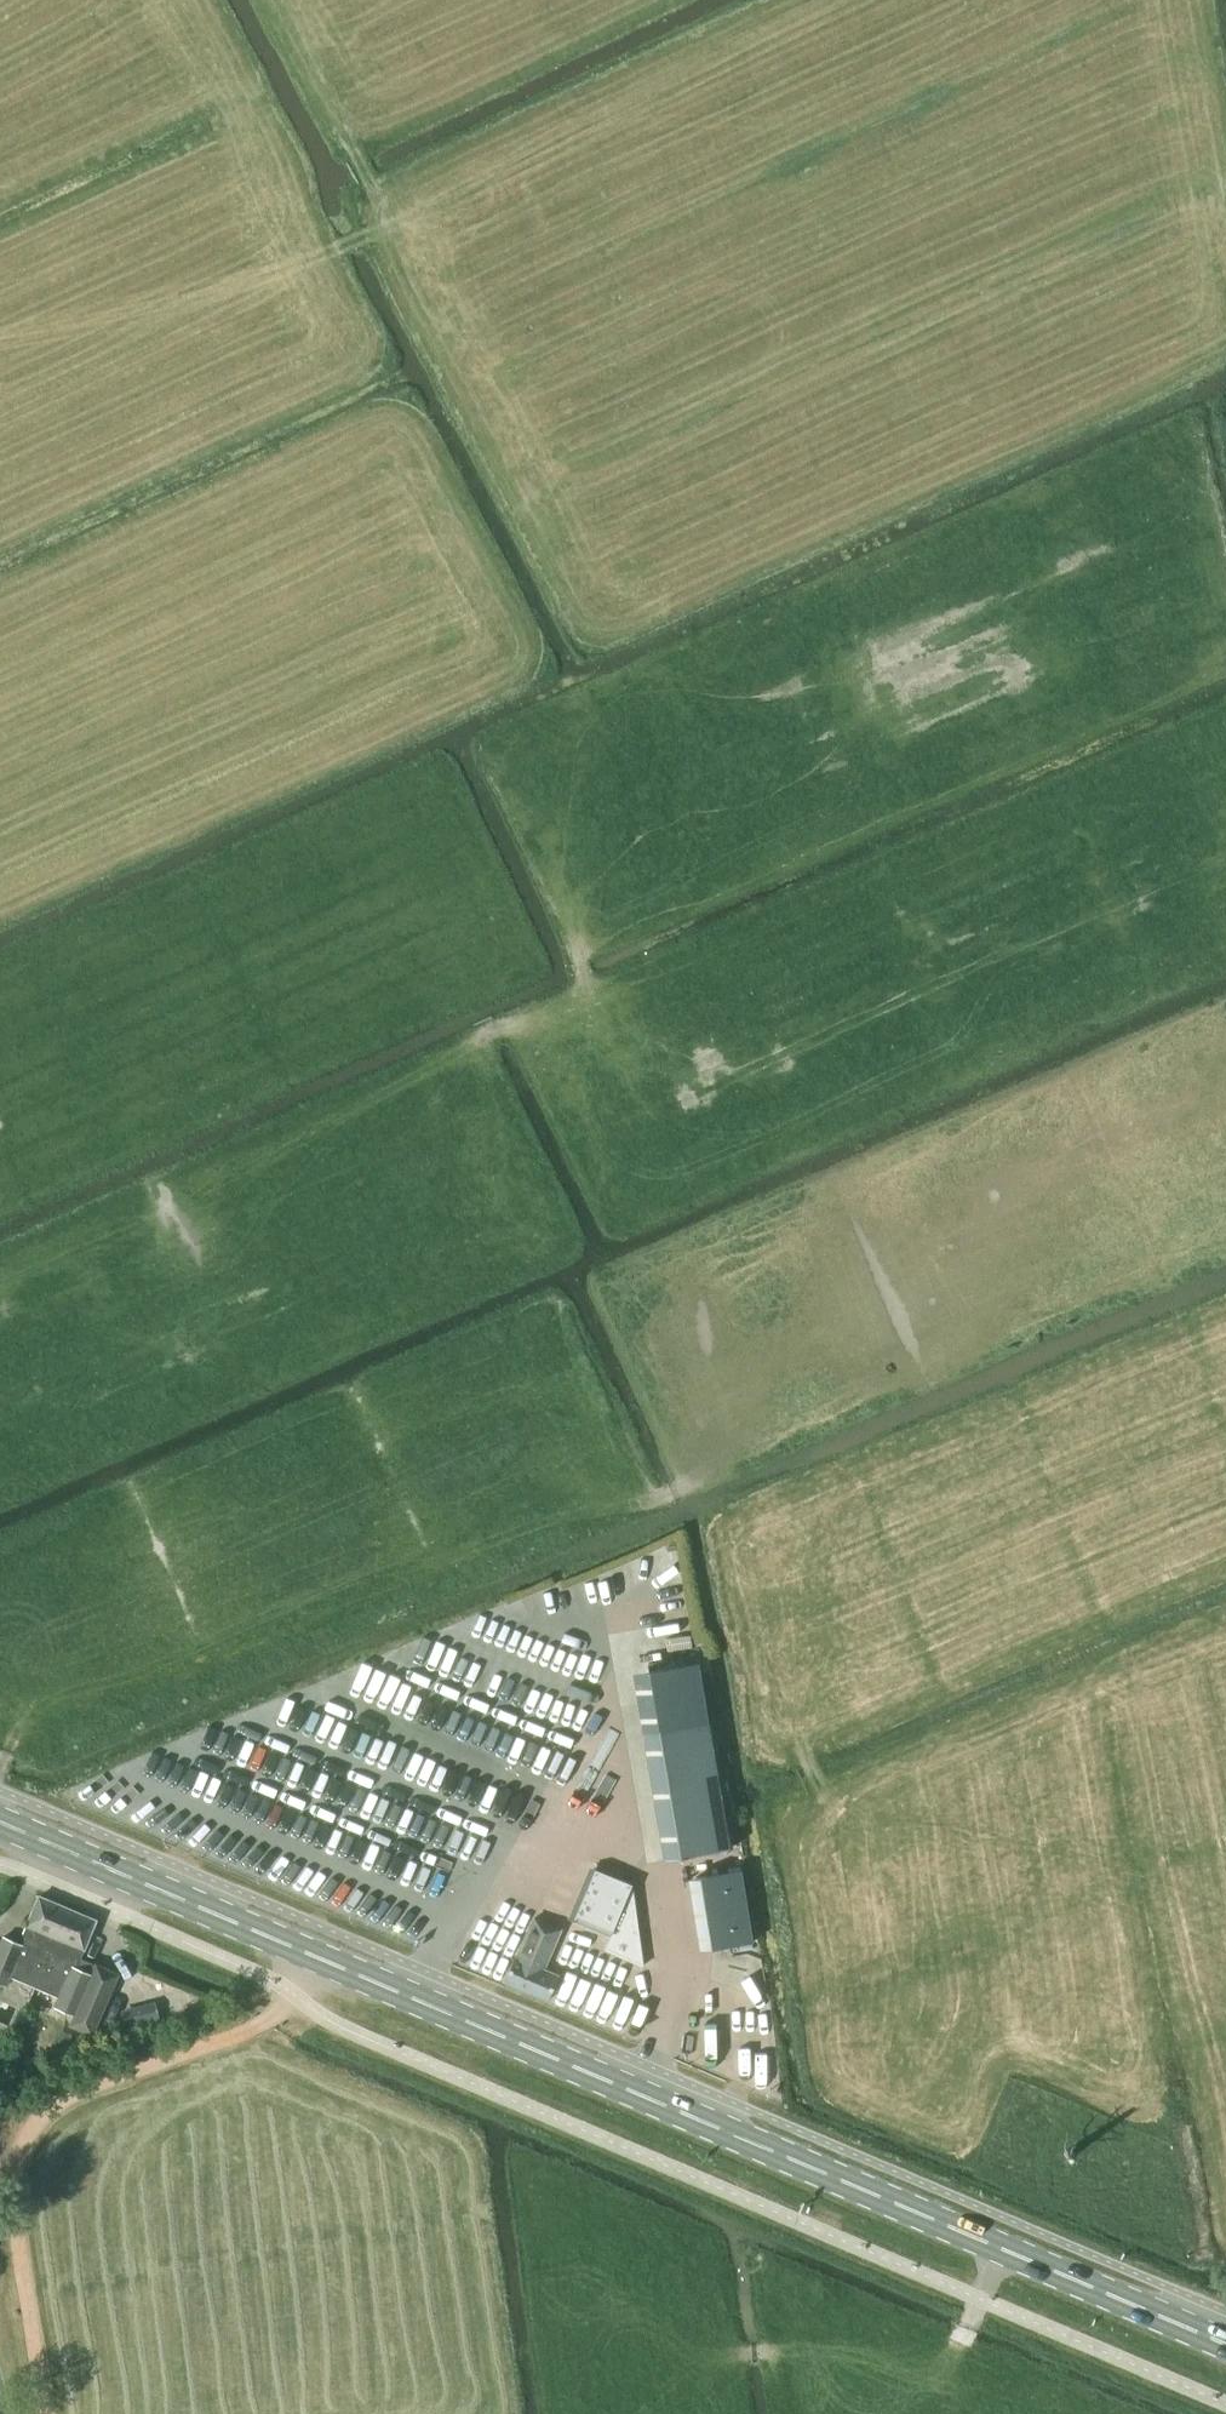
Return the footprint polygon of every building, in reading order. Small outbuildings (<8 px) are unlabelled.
[(728,1845),(697,1655),(631,1667),(663,1855),(728,1845)] [(752,1940),(740,1868),(733,1869),(732,1862),(713,1865),(715,1873),(687,1877),(698,1949),(752,1940)] [(590,1865),(568,1917),(609,1934),(604,1947),(643,1964),(632,1883),(590,1865)] [(35,1984),(68,1906),(39,1894),(26,1924),(27,1924),(19,1941),(2,1934),(0,1939),(0,1980),(8,1984),(12,1974),(35,1984)] [(96,1919),(68,1906),(35,1984),(58,1994),(53,2004),(75,2013),(70,2027),(92,2037),(119,1974),(79,1957),(83,1948),(84,1948),(96,1919)] [(547,1998),(558,1973),(543,1967),(560,1926),(534,1916),(517,1956),(514,1955),(504,1980),(547,1998)] [(126,2007),(132,2028),(163,2019),(157,1999),(126,2007)] [(35,2056),(20,2057),(21,2071),(36,2070),(35,2056)]
